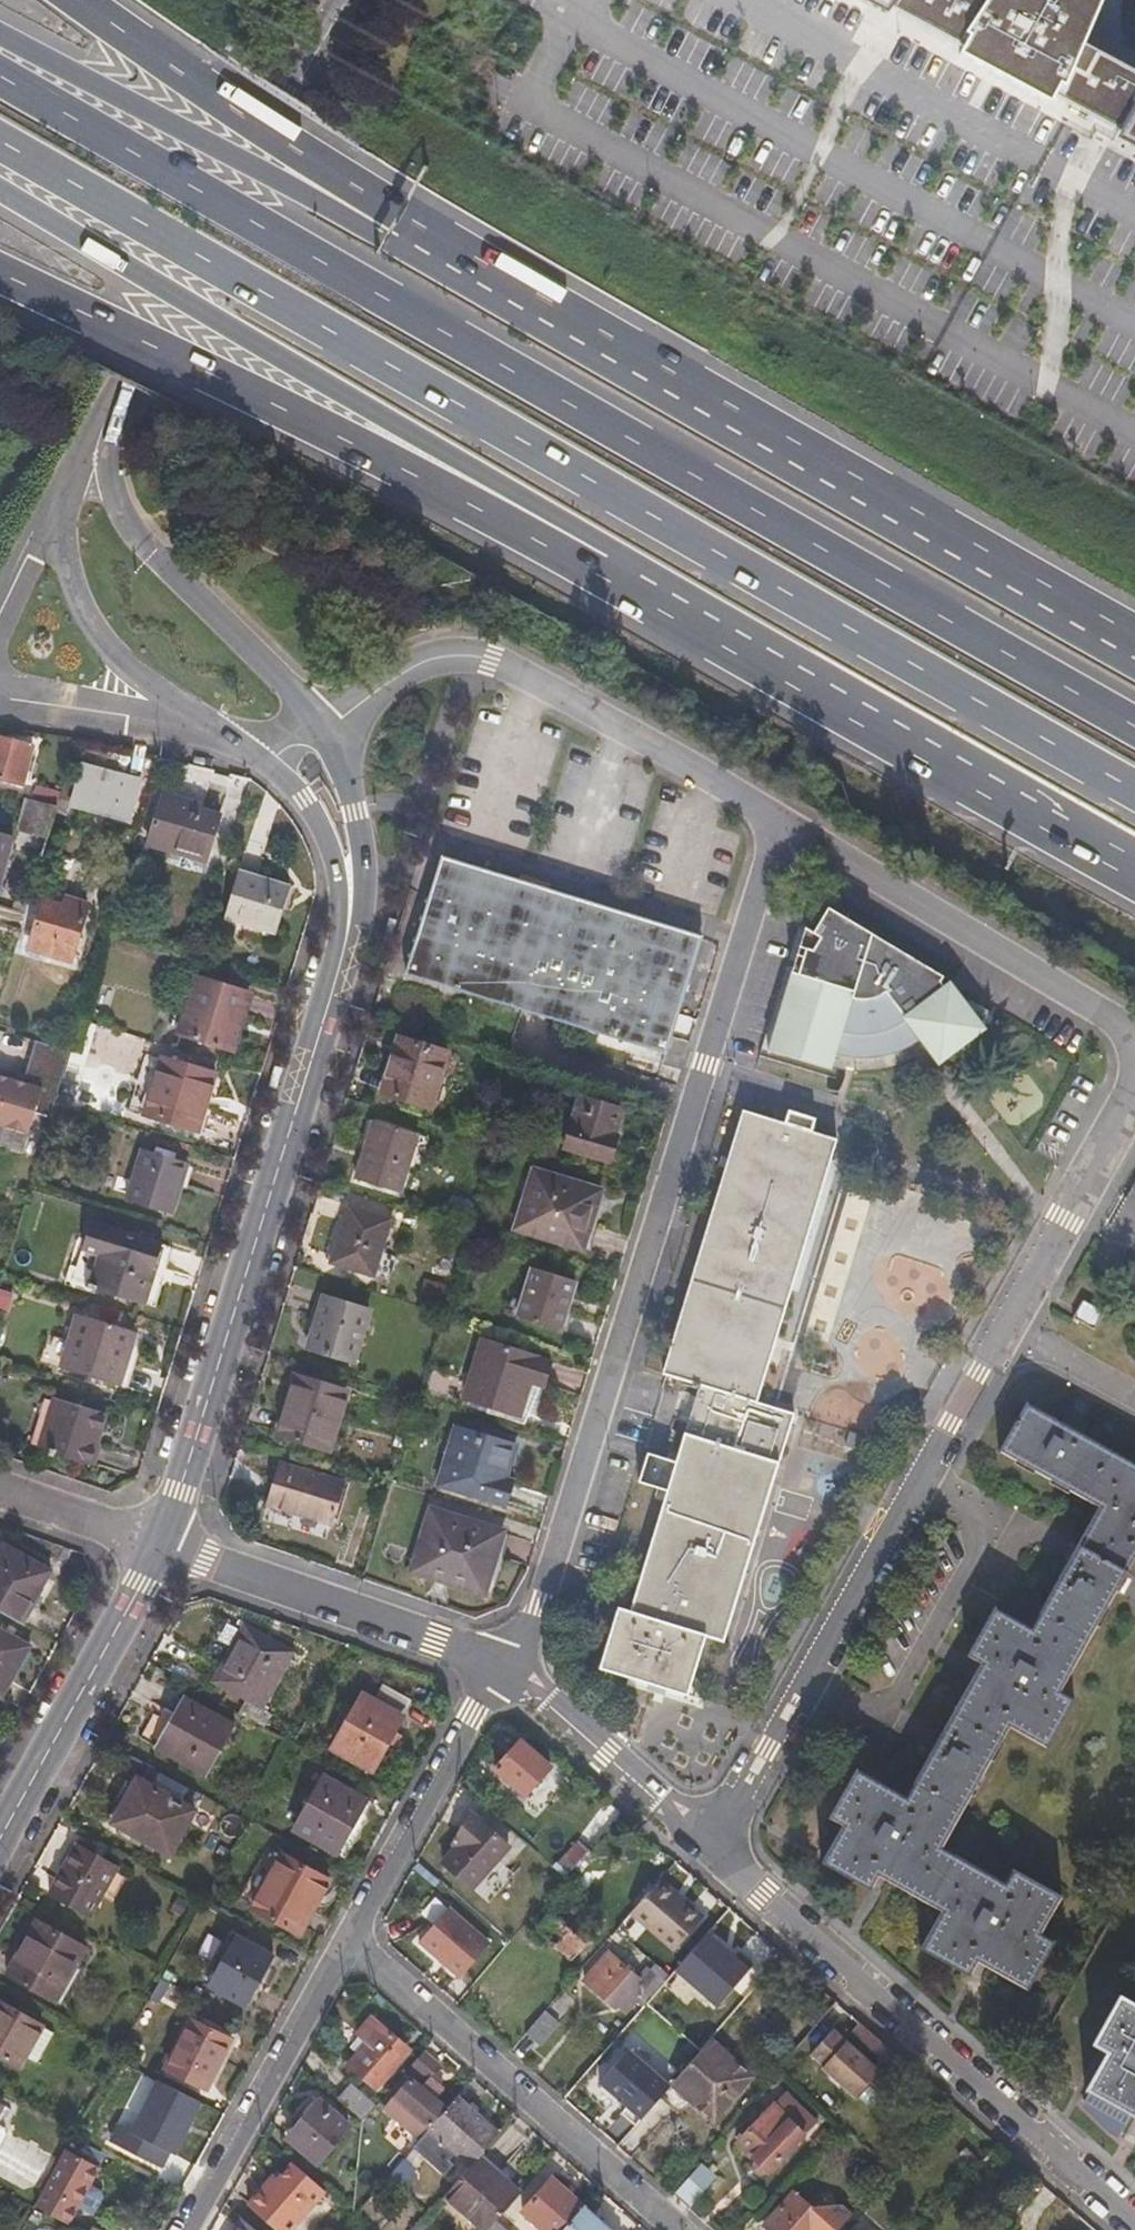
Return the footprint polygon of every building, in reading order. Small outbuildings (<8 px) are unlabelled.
[(890,19),(892,14),(900,0),(855,0),(890,19)] [(1115,135),(1134,102),(1134,79),(1133,78),(1079,48),(1097,9),(1101,0),(988,0),(900,0),(892,14),(902,19),(961,51),(958,56),(1056,111),(1060,105),(1100,127),(1115,135)] [(1115,135),(1111,141),(1134,154),(1134,102),(1115,135)] [(0,740),(0,780),(20,786),(32,749),(0,740)] [(73,783),(62,780),(56,797),(52,811),(51,814),(119,834),(132,788),(77,771),(73,783)] [(52,811),(56,797),(34,790),(30,804),(52,811)] [(181,805),(161,798),(145,850),(163,856),(166,851),(203,863),(216,822),(180,810),(181,805)] [(41,849),(51,814),(52,811),(30,804),(21,801),(10,839),(41,849)] [(10,852),(11,846),(0,843),(0,850),(10,852)] [(0,850),(0,885),(10,852),(0,850)] [(403,979),(665,1061),(698,944),(439,862),(403,979)] [(289,897),(239,880),(225,924),(276,940),(289,897)] [(67,965),(83,910),(59,903),(56,909),(41,905),(26,953),(67,965)] [(767,1051),(832,1070),(837,1055),(860,1059),(875,1058),(889,1055),(902,1050),(913,1045),(919,1041),(938,1066),(987,1029),(951,981),(828,908),(813,934),(802,934),(767,1051)] [(248,998),(186,979),(170,1031),(182,1035),(181,1040),(224,1053),(234,1022),(240,1024),(248,998)] [(60,1050),(35,1042),(27,1068),(53,1076),(60,1050)] [(443,1060),(396,1045),(380,1099),(426,1112),(443,1060)] [(213,1078),(162,1063),(145,1119),(196,1135),(213,1078)] [(24,1149),(45,1086),(0,1071),(0,1141),(24,1149)] [(617,1115),(575,1101),(558,1153),(604,1167),(614,1140),(610,1139),(617,1115)] [(844,1149),(751,1120),(670,1381),(699,1391),(698,1396),(705,1399),(636,1620),(626,1617),(608,1676),(694,1703),(713,1644),(731,1649),(800,1422),(765,1411),(844,1149)] [(414,1140),(371,1127),(353,1183),(396,1196),(414,1140)] [(185,1167),(141,1153),(126,1202),(170,1216),(185,1167)] [(596,1197),(531,1178),(514,1233),(579,1253),(596,1197)] [(387,1224),(346,1210),(328,1268),(369,1281),(387,1224)] [(162,1246),(92,1224),(85,1250),(99,1255),(91,1281),(89,1287),(144,1303),(162,1246)] [(99,1255),(85,1250),(76,1276),(91,1281),(99,1255)] [(571,1285),(527,1271),(512,1319),(556,1333),(571,1285)] [(0,1289),(0,1290),(0,1310),(10,1313),(15,1294),(0,1289)] [(365,1307),(325,1294),(307,1351),(348,1364),(365,1307)] [(1109,1324),(1085,1310),(1074,1330),(1098,1343),(1109,1324)] [(133,1333),(77,1316),(69,1341),(61,1370),(117,1387),(133,1333)] [(40,1362),(61,1370),(69,1341),(54,1337),(51,1346),(45,1344),(40,1362)] [(526,1390),(536,1393),(538,1394),(545,1371),(477,1350),(461,1401),(517,1419),(518,1414),(526,1390)] [(344,1395),(293,1379),(276,1436),(326,1451),(344,1395)] [(528,1417),(536,1393),(526,1390),(518,1414),(528,1417)] [(52,1396),(45,1394),(30,1443),(37,1446),(52,1396)] [(102,1413),(52,1398),(38,1447),(93,1463),(100,1442),(94,1441),(102,1413)] [(1029,1412),(1002,1461),(1101,1517),(1035,1637),(1000,1618),(973,1664),(986,1673),(910,1806),(861,1778),(832,1827),(846,1835),(827,1871),(876,1899),(885,1885),(948,1921),(927,1957),(975,1985),(982,1972),(1032,2000),(1061,1949),(1048,1942),(1067,1906),(1019,1880),(1012,1893),(946,1856),(1013,1736),(1049,1757),(1077,1708),(1065,1701),(1134,1576),(1134,1472),(1029,1412)] [(514,1443),(458,1426),(440,1484),(506,1504),(513,1480),(504,1477),(514,1443)] [(343,1480),(273,1458),(260,1502),(329,1524),(343,1480)] [(497,1531),(427,1509),(406,1575),(432,1582),(436,1569),(481,1582),(497,1531)] [(23,1624),(53,1573),(5,1545),(0,1553),(0,1611),(23,1624)] [(235,1710),(259,1724),(267,1711),(259,1707),(294,1646),(246,1619),(214,1674),(245,1693),(235,1710)] [(0,1627),(0,1696),(1,1697),(32,1646),(0,1627)] [(366,1770),(405,1699),(381,1686),(371,1702),(358,1693),(328,1748),(366,1770)] [(232,1725),(183,1697),(167,1722),(154,1714),(139,1741),(203,1777),(232,1725)] [(546,1771),(518,1746),(494,1773),(521,1798),(546,1771)] [(362,1800),(320,1776),(290,1831),(331,1854),(362,1800)] [(194,1811),(137,1779),(112,1822),(169,1855),(194,1811)] [(507,1848),(477,1821),(440,1864),(470,1890),(507,1848)] [(119,1865),(81,1843),(52,1895),(89,1917),(119,1865)] [(562,1885),(584,1861),(563,1843),(555,1852),(550,1847),(536,1862),(562,1885)] [(320,1883),(280,1859),(251,1912),(290,1935),(320,1883)] [(496,1960),(510,1944),(436,1880),(411,1909),(463,1954),(475,1942),(496,1960)] [(782,1960),(728,1912),(722,1919),(775,1968),(782,1960)] [(685,1941),(695,1950),(713,1928),(720,1921),(711,1914),(705,1921),(703,1919),(685,1941)] [(582,1946),(550,1917),(535,1934),(566,1962),(582,1946)] [(84,1948),(37,1921),(8,1973),(56,2000),(84,1948)] [(665,1983),(695,1950),(685,1941),(681,1937),(637,1985),(607,1959),(583,1985),(611,2011),(614,2008),(623,2016),(625,2013),(633,2019),(650,2000),(665,1983)] [(268,1959),(235,1941),(209,1988),(241,2006),(268,1959)] [(790,1967),(782,1960),(775,1968),(770,1974),(779,1982),(790,1967)] [(453,1973),(436,1991),(455,2007),(471,1989),(453,1973)] [(167,1982),(158,1977),(146,1999),(155,2004),(167,1982)] [(665,1983),(650,2000),(655,2004),(670,1988),(665,1983)] [(0,2000),(0,2001),(0,2054),(20,2065),(27,2052),(43,2024),(0,2000)] [(679,2076),(707,2045),(713,2039),(678,2008),(669,2017),(655,2004),(630,2032),(679,2076)] [(812,2031),(804,2040),(831,2063),(836,2057),(861,2030),(834,2006),(823,2019),(812,2031)] [(1128,2006),(1102,2053),(1116,2061),(1095,2098),(1134,2120),(1134,2010),(1128,2006)] [(812,2031),(823,2019),(813,2010),(803,2022),(812,2031)] [(559,2027),(544,2013),(523,2036),(538,2049),(559,2027)] [(228,2042),(189,2021),(163,2068),(202,2089),(228,2042)] [(55,2032),(43,2024),(27,2052),(40,2059),(55,2032)] [(400,2040),(384,2026),(346,2068),(361,2082),(365,2078),(375,2088),(406,2053),(396,2044),(400,2040)] [(893,2058),(861,2030),(836,2057),(868,2087),(869,2085),(893,2058)] [(679,2076),(671,2086),(693,2106),(691,2108),(711,2125),(748,2082),(707,2045),(679,2076)] [(435,2072),(419,2057),(385,2096),(426,2134),(441,2117),(428,2105),(435,2098),(423,2087),(435,2072)] [(893,2058),(869,2085),(887,2102),(912,2075),(893,2058)] [(145,2098),(104,2074),(78,2121),(102,2134),(96,2146),(114,2156),(145,2098)] [(346,2081),(330,2098),(360,2124),(375,2107),(346,2081)] [(813,2128),(783,2098),(738,2148),(767,2177),(813,2128)] [(466,2170),(478,2156),(494,2137),(454,2102),(441,2117),(426,2134),(466,2170)] [(344,2130),(316,2104),(282,2143),(310,2167),(344,2130)] [(8,2135),(7,2126),(0,2122),(0,2149),(8,2135)] [(75,2153),(81,2142),(69,2136),(31,2205),(63,2222),(95,2165),(75,2153)] [(971,2168),(977,2161),(965,2151),(959,2157),(971,2168)] [(521,2196),(478,2156),(466,2170),(442,2198),(476,2229),(491,2229),(495,2225),(521,2196)] [(286,2165),(263,2193),(258,2189),(243,2207),(269,2229),(281,2229),(315,2191),(286,2165)] [(581,2211),(549,2182),(519,2214),(537,2229),(565,2229),(581,2211)] [(764,2229),(839,2229),(850,2218),(835,2205),(812,2205),(808,2210),(790,2195),(762,2228),(764,2229)] [(581,2211),(565,2229),(603,2229),(581,2211)]
